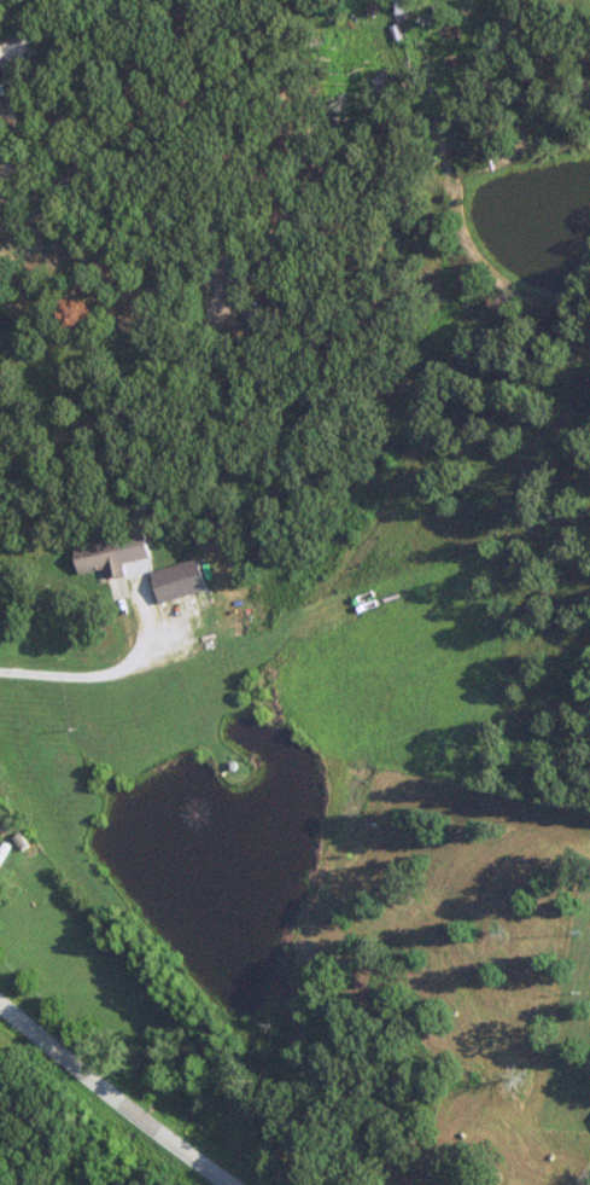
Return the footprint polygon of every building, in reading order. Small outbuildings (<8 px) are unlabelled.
[(408,13),(408,0),(393,0),(393,13),(408,13)] [(71,546),(77,575),(101,569),(104,579),(124,575),(116,536),(71,546)]
